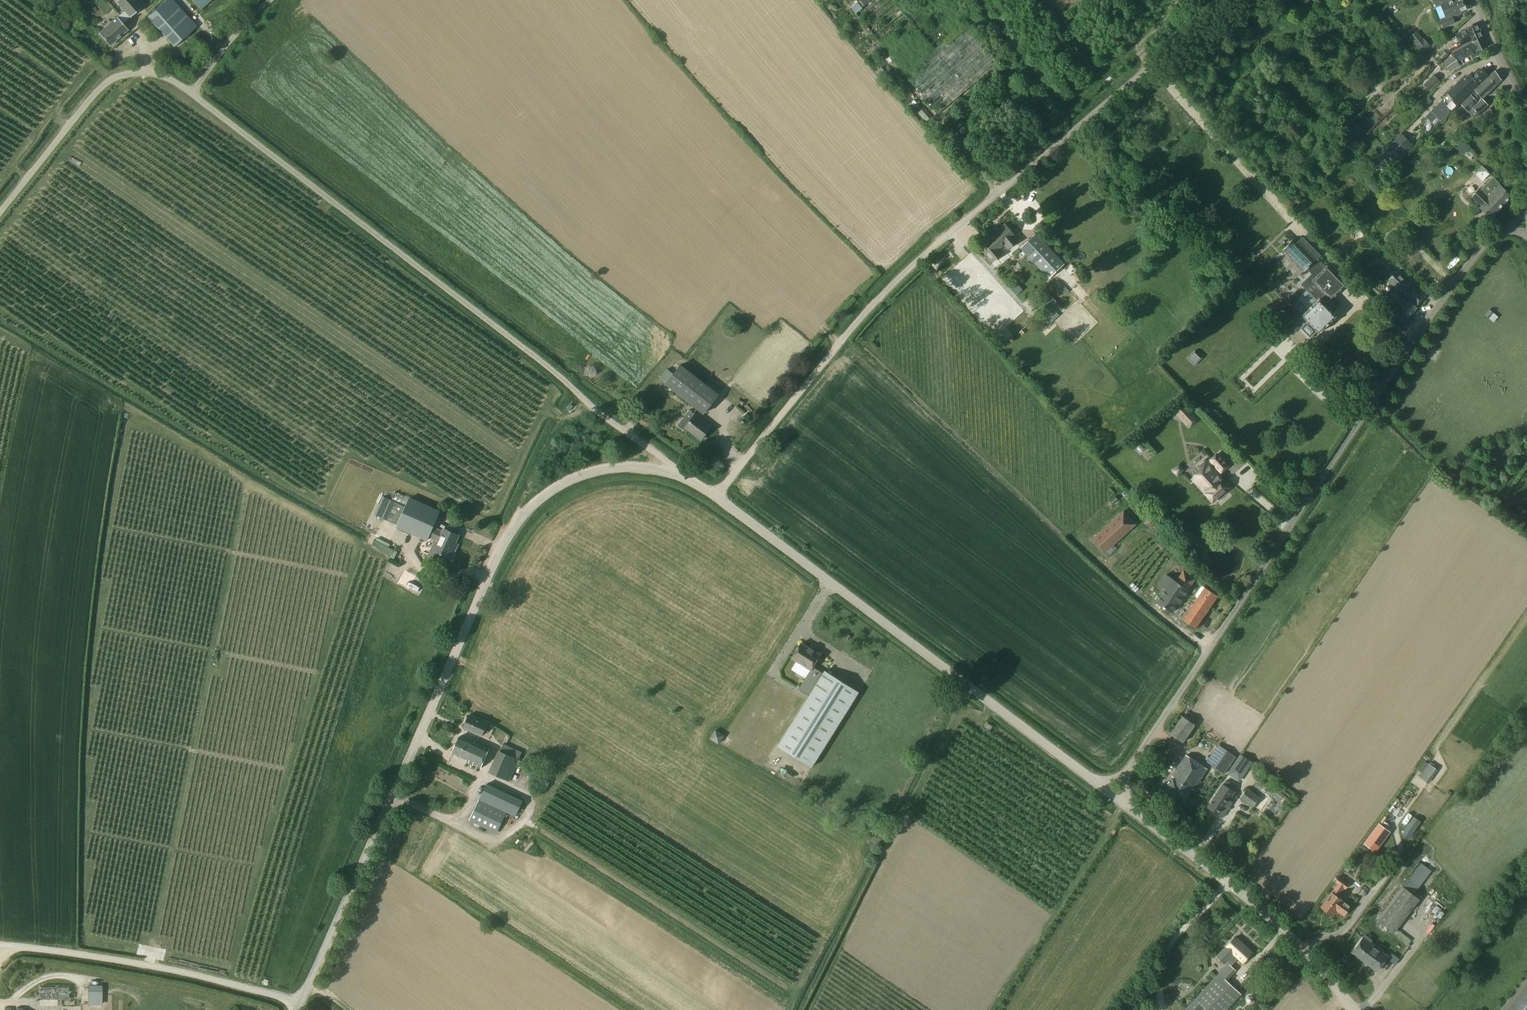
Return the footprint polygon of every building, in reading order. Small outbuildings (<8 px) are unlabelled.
[(125,10),(131,17),(142,7),(135,0),(118,0),(116,1),(125,10)] [(189,33),(197,26),(173,0),(167,0),(163,3),(148,17),(174,47),(189,33)] [(209,0),(189,0),(198,10),(209,0)] [(1440,20),(1444,28),(1455,23),(1452,17),(1461,13),(1461,12),(1469,9),(1465,0),(1452,0),(1448,2),(1448,0),(1432,0),(1440,20)] [(99,33),(110,46),(128,30),(117,17),(99,33)] [(999,64),(966,23),(905,74),(939,114),(956,99),(999,64)] [(1483,38),(1477,24),(1466,29),(1467,30),(1458,33),(1457,36),(1461,44),(1463,45),(1472,41),(1473,42),(1473,43),(1483,38)] [(1487,47),(1483,38),(1473,43),(1473,42),(1453,52),(1451,54),(1452,57),(1444,62),(1449,71),(1459,65),(1458,61),(1471,55),(1473,58),(1479,55),(1478,52),(1487,47)] [(1424,39),(1416,45),(1423,54),(1430,47),(1432,50),(1436,46),(1433,43),(1430,46),(1424,39)] [(1473,88),(1488,76),(1482,68),(1472,76),(1470,74),(1464,79),(1463,77),(1448,92),(1448,93),(1441,100),(1442,101),(1425,116),(1435,127),(1440,121),(1452,110),(1451,110),(1473,88)] [(1482,99),(1501,80),(1495,71),(1460,103),(1468,112),(1472,107),(1478,114),(1488,104),(1482,99)] [(1433,75),(1423,85),(1429,91),(1429,90),(1434,86),(1435,87),(1440,82),(1439,80),(1433,75)] [(1355,137),(1362,130),(1354,122),(1348,129),(1355,137)] [(1396,139),(1381,153),(1390,164),(1405,149),(1396,139)] [(1380,181),(1386,188),(1391,183),(1384,177),(1380,181)] [(1471,196),(1471,197),(1481,207),(1480,208),(1490,218),(1510,196),(1492,177),(1479,191),(1478,190),(1477,190),(1478,191),(1472,197),(1471,196)] [(990,248),(985,252),(993,262),(997,259),(999,257),(998,257),(1002,254),(998,249),(1003,245),(1007,250),(1017,241),(1013,236),(1014,236),(1005,225),(989,238),(990,240),(986,243),(990,247),(990,248)] [(1036,234),(1021,248),(1029,257),(1034,262),(1041,271),(1049,279),(1064,264),(1058,257),(1036,234)] [(1292,241),(1282,250),(1303,272),(1307,269),(1315,278),(1312,280),(1309,277),(1301,284),(1307,291),(1298,299),(1309,310),(1302,316),(1307,321),(1301,328),(1310,338),(1317,332),(1319,333),(1326,326),(1326,327),(1330,323),(1336,317),(1330,311),(1331,310),(1329,308),(1325,305),(1331,300),(1346,286),(1327,266),(1325,268),(1317,259),(1320,256),(1302,237),(1295,244),(1292,241)] [(1367,271),(1358,262),(1349,271),(1358,280),(1367,271)] [(1416,306),(1424,296),(1399,274),(1396,271),(1388,281),(1391,283),(1416,306)] [(1373,278),(1367,273),(1358,282),(1368,291),(1374,285),(1370,281),(1373,278)] [(1057,290),(1064,297),(1070,291),(1062,284),(1057,290)] [(1408,318),(1417,308),(1410,301),(1409,302),(1395,289),(1387,299),(1400,311),(1398,314),(1406,320),(1408,318)] [(1045,298),(1039,304),(1047,314),(1048,313),(1048,314),(1055,308),(1045,298)] [(681,364),(666,384),(704,414),(720,394),(681,364)] [(711,427),(696,415),(689,410),(686,414),(678,425),(684,430),(686,428),(701,440),(711,427)] [(1188,426),(1196,419),(1191,413),(1183,421),(1188,426)] [(1230,487),(1219,475),(1231,465),(1221,453),(1210,463),(1206,459),(1196,467),(1201,472),(1192,479),(1213,502),(1230,487)] [(1183,470),(1178,465),(1172,470),(1177,476),(1183,470)] [(375,515),(397,525),(405,507),(383,497),(375,515)] [(396,527),(427,541),(429,538),(434,527),(441,511),(409,497),(405,507),(397,525),(396,527)] [(1510,509),(1502,503),(1498,507),(1506,514),(1510,509)] [(1093,539),(1105,552),(1128,531),(1116,518),(1093,539)] [(435,540),(429,555),(437,559),(440,553),(449,558),(450,556),(453,557),(455,550),(453,549),(459,536),(444,530),(444,531),(434,527),(429,538),(434,540),(435,540)] [(371,547),(394,557),(397,550),(388,546),(390,543),(376,537),(371,547)] [(1165,589),(1156,603),(1171,613),(1178,604),(1179,605),(1189,590),(1188,589),(1195,579),(1183,571),(1183,572),(1176,582),(1166,575),(1159,585),(1165,589)] [(1195,629),(1217,595),(1205,587),(1182,620),(1195,629)] [(799,689),(809,696),(823,674),(813,667),(820,655),(801,643),(792,658),(811,670),(799,689)] [(809,696),(778,746),(812,767),(859,692),(825,671),(823,674),(809,696)] [(470,715),(464,728),(482,736),(488,723),(470,715)] [(1183,743),(1195,725),(1182,716),(1170,734),(1183,743)] [(715,729),(710,738),(719,743),(723,734),(715,729)] [(474,744),(460,737),(453,752),(467,759),(466,762),(481,769),(490,748),(475,741),(474,744)] [(503,744),(500,751),(519,759),(522,752),(503,744)] [(1218,744),(1207,762),(1224,774),(1236,757),(1229,752),(1218,744)] [(1193,790),(1207,768),(1189,757),(1186,755),(1181,762),(1172,776),(1174,777),(1165,791),(1182,802),(1191,789),(1193,790)] [(1241,755),(1228,773),(1234,777),(1246,758),(1241,755)] [(1428,784),(1438,770),(1428,764),(1419,777),(1428,784)] [(1223,784),(1207,807),(1219,815),(1220,814),(1223,816),(1229,807),(1226,805),(1234,792),(1234,791),(1237,787),(1226,781),(1224,785),(1223,784)] [(523,801),(487,783),(469,820),(497,833),(507,812),(519,817),(521,813),(518,812),(523,801)] [(1287,802),(1293,791),(1279,783),(1273,794),(1287,802)] [(1240,798),(1253,807),(1260,798),(1248,789),(1240,798)] [(1364,843),(1375,851),(1390,832),(1379,823),(1364,843)] [(1351,907),(1342,901),(1343,900),(1338,897),(1344,889),(1345,889),(1349,884),(1339,877),(1335,882),(1338,884),(1331,892),(1320,907),(1332,916),(1336,910),(1344,916),(1351,907)] [(1403,886),(1377,920),(1394,933),(1420,899),(1403,886)] [(1219,973),(1194,1000),(1184,1009),(1226,1009),(1241,994),(1227,981),(1236,971),(1231,966),(1239,958),(1243,962),(1252,953),(1235,937),(1216,957),(1224,964),(1225,962),(1227,964),(1219,973)] [(1388,957),(1370,943),(1363,938),(1352,953),(1377,971),(1388,957)] [(147,956),(148,956),(148,961),(155,961),(155,959),(163,959),(163,949),(147,949),(147,956)] [(1399,959),(1392,954),(1388,960),(1395,965),(1399,959)] [(1508,1009),(1526,1009),(1526,987),(1508,1009)] [(99,1006),(100,994),(79,994),(79,1005),(99,1006)]
